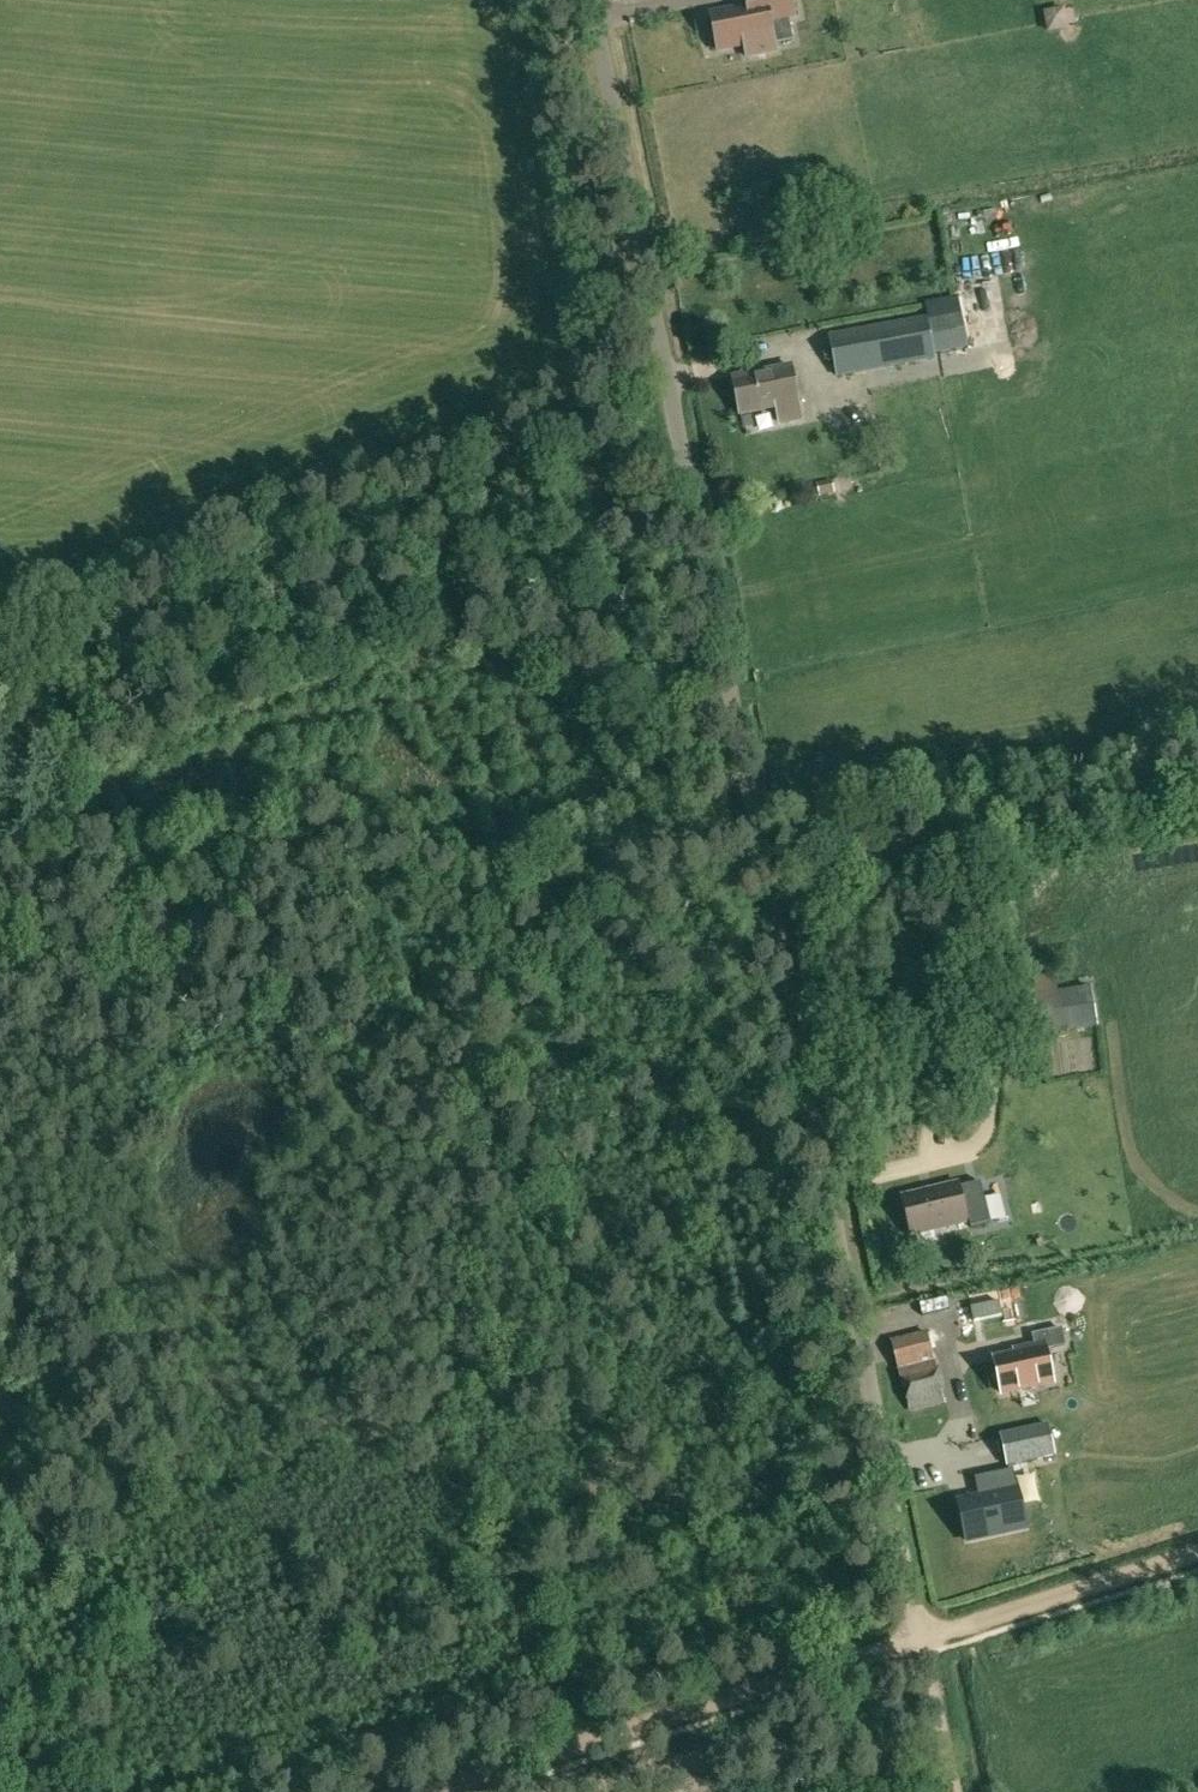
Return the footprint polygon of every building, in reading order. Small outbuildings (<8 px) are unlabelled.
[(777,53),(771,25),(797,19),(793,0),(745,0),(746,5),(709,13),(718,53),(744,47),(747,60),(777,53)] [(936,361),(928,319),(830,337),(838,379),(936,361)] [(739,414),(798,403),(791,367),(732,379),(739,414)] [(1097,1027),(1091,989),(1034,997),(1040,1036),(1097,1027)] [(957,1184),(903,1198),(912,1236),(970,1222),(971,1228),(991,1223),(981,1182),(958,1188),(957,1184)] [(1036,1351),(993,1359),(1000,1393),(1053,1383),(1046,1349),(1065,1345),(1062,1330),(1043,1334),(1033,1336),(1036,1351)] [(927,1334),(892,1343),(899,1369),(901,1368),(912,1411),(945,1403),(927,1334)] [(1050,1423),(1003,1433),(1010,1463),(1057,1453),(1050,1423)] [(989,1491),(959,1497),(967,1536),(1026,1524),(1014,1465),(985,1471),(989,1491)]
